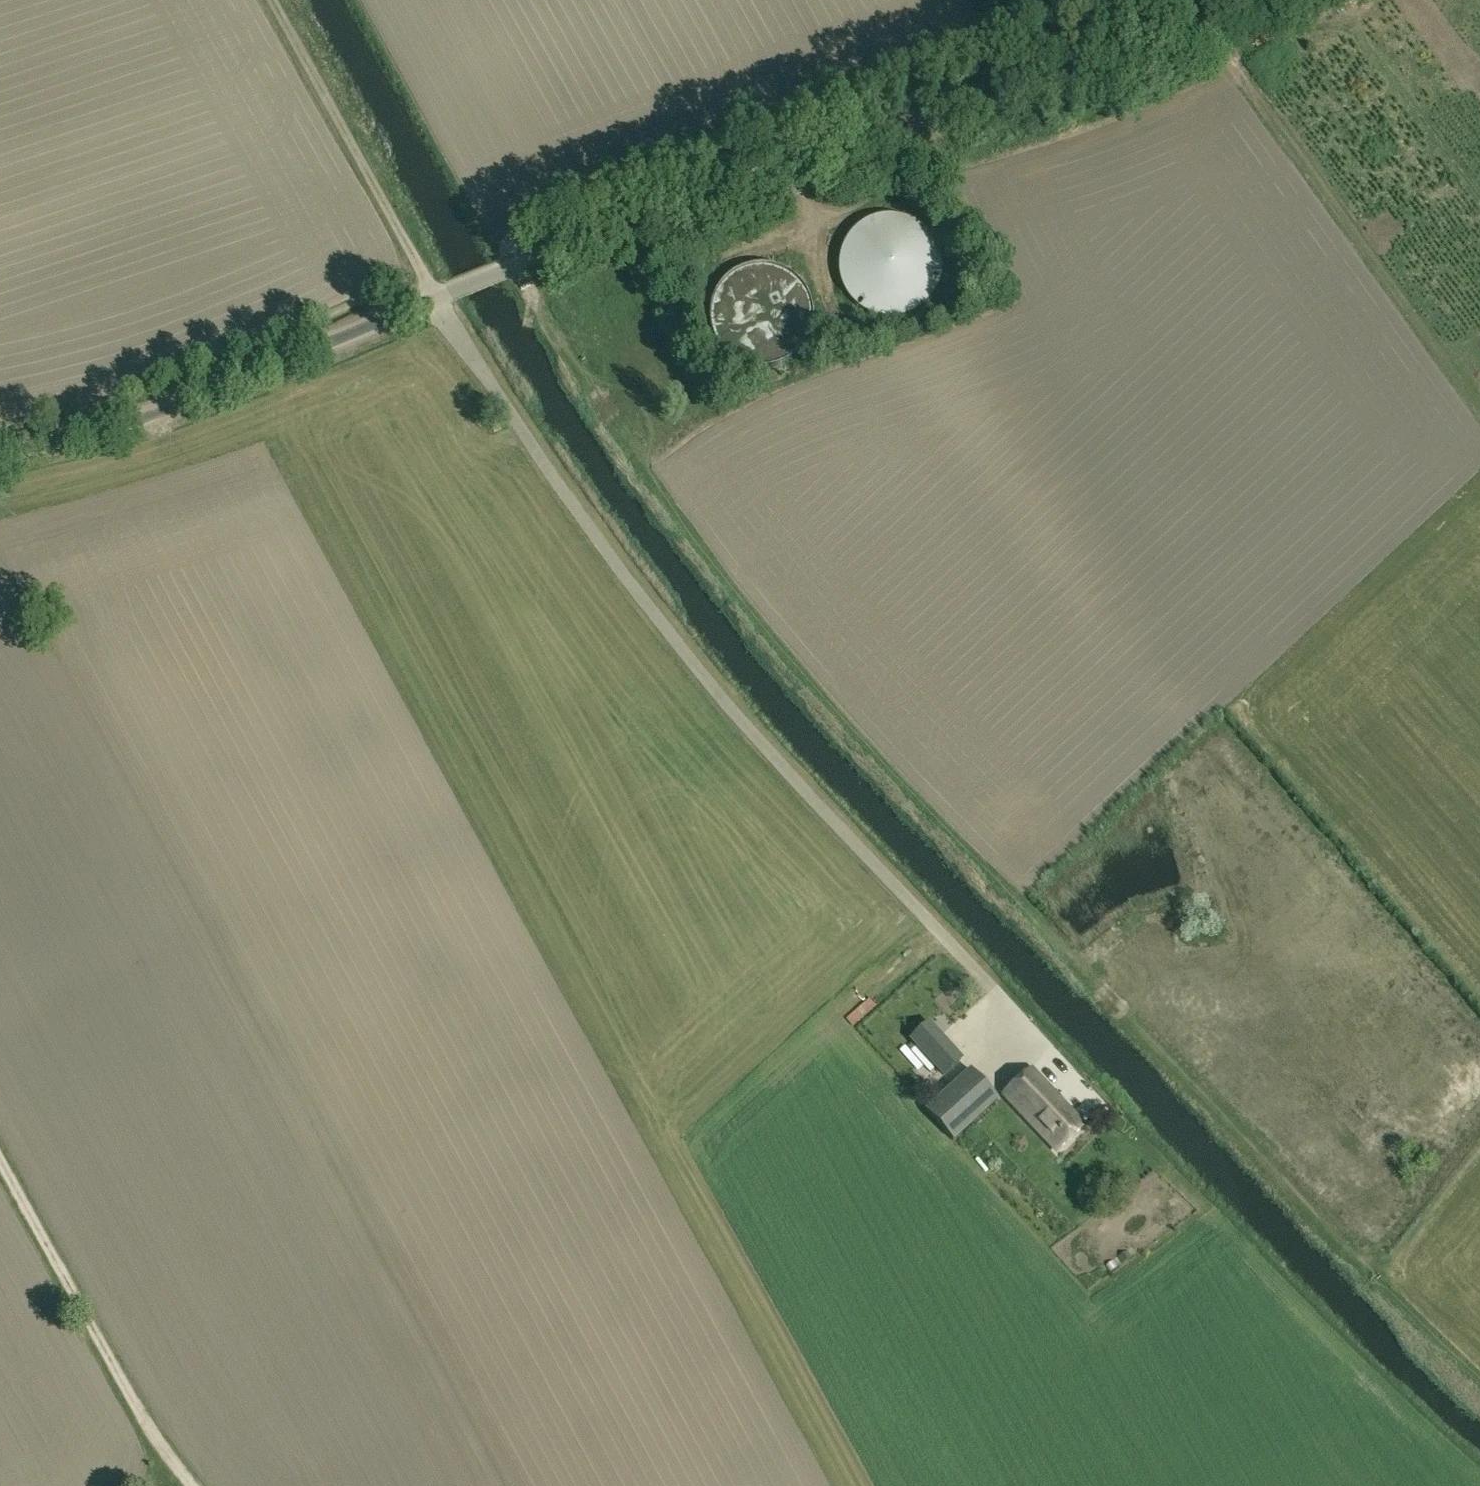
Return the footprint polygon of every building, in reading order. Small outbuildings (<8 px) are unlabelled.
[(887,215),(877,217),(868,221),(860,226),(855,232),(851,237),(846,244),(844,248),(842,254),(841,263),(841,271),(842,279),(844,288),(848,295),(856,304),(863,309),(872,314),(878,317),(887,317),(896,317),(908,316),(917,312),(925,306),(932,301),(936,293),(940,284),(944,277),(944,264),(943,258),(940,251),(938,244),(933,237),(926,229),(919,223),(910,219),(899,216),(887,215)] [(776,266),(769,264),(761,264),(754,265),(745,267),(736,272),(729,276),(723,282),(719,288),(715,295),(712,304),(712,314),(711,321),(713,328),(716,337),(719,344),(725,351),(732,357),(743,364),(751,366),(758,367),(768,367),(777,366),(786,363),(793,358),(806,346),(810,339),(813,331),(815,323),(815,313),(813,305),(811,298),(809,292),(804,284),(799,278),(792,273),(783,269),(776,266)] [(937,1048),(955,1068),(999,1027),(982,1008),(937,1048)] [(996,1086),(997,1086),(993,1082),(980,1067),(919,1122),(936,1139),(937,1140),(938,1141),(997,1087),(996,1086)] [(1062,1148),(1084,1127),(1030,1071),(1008,1091),(1062,1148)]
